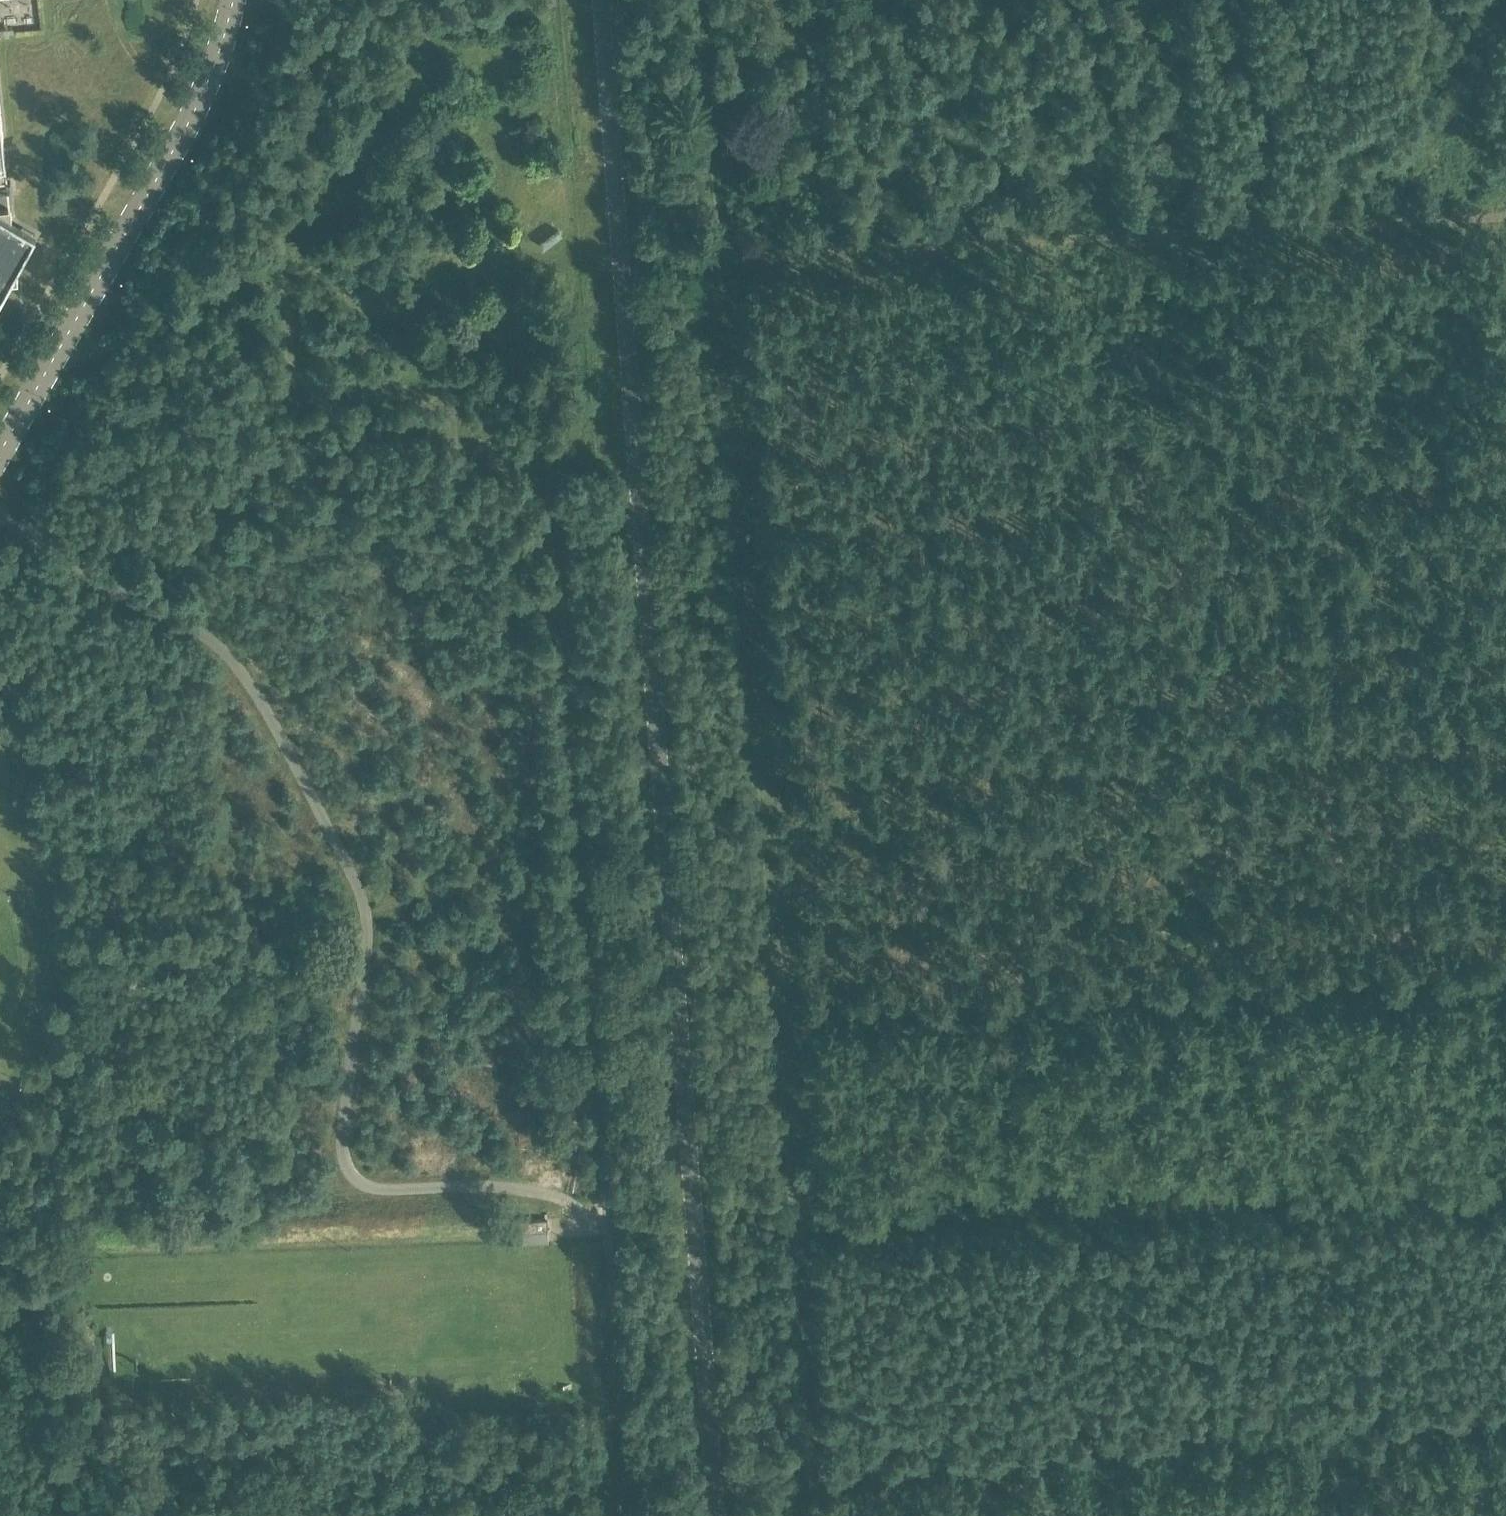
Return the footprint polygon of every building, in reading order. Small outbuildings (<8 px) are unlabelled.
[(9,182),(0,96),(0,183),(9,182)] [(9,283),(20,282),(12,208),(0,209),(0,300),(9,283)] [(548,1231),(548,1219),(520,1220),(520,1232),(548,1231)]
